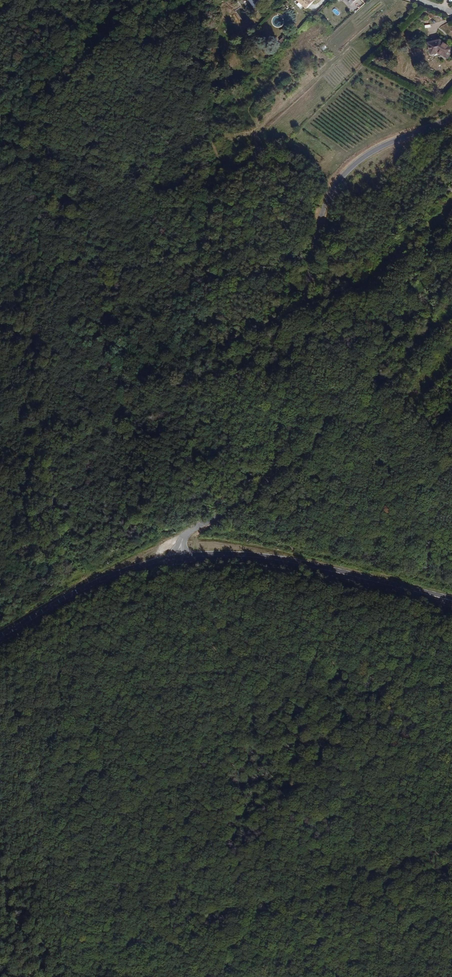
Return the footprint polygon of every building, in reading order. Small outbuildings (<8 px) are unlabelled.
[(279,26),(282,19),(274,17),(272,23),(279,26)] [(429,53),(437,52),(446,59),(451,50),(438,41),(427,42),(429,53)]
